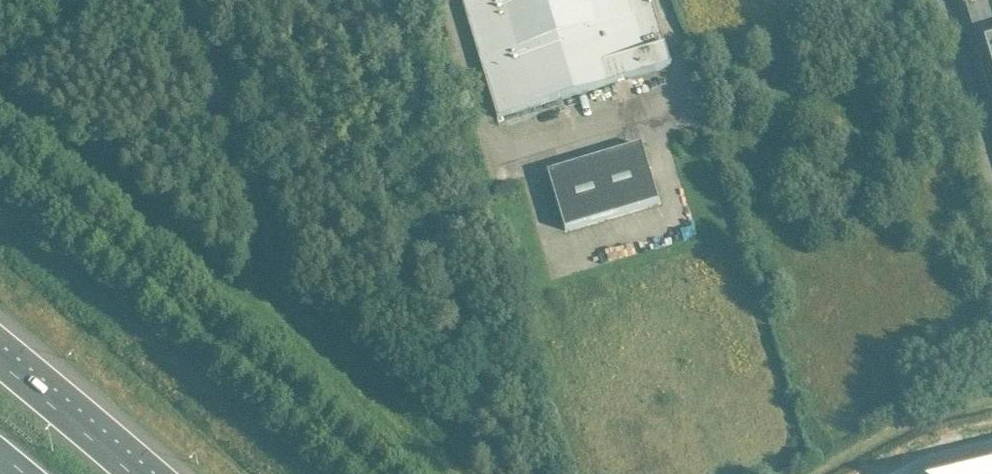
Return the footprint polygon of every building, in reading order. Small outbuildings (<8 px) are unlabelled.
[(498,118),(672,66),(652,0),(462,0),(498,118)] [(964,6),(966,6),(979,50),(977,50),(991,101),(991,0),(962,0),(964,6)] [(660,201),(643,144),(549,172),(566,229),(660,201)] [(925,460),(903,467),(905,473),(930,473),(925,460)]
